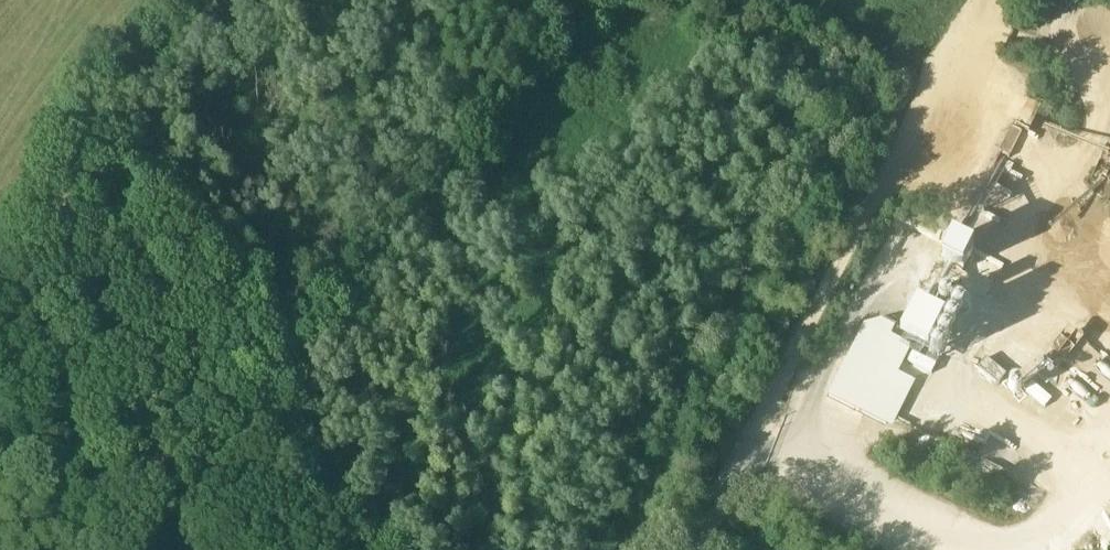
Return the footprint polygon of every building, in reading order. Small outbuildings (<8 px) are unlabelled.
[(1039,107),(1026,101),(1014,124),(1027,131),(1039,107)] [(1107,145),(1099,159),(1109,164),(1109,146),(1107,145)] [(969,244),(950,235),(939,256),(958,266),(969,244)] [(951,296),(921,280),(915,292),(918,293),(944,307),(946,307),(951,296)] [(944,307),(918,293),(898,332),(925,346),(944,307)] [(892,315),(864,324),(830,392),(859,407),(863,408),(874,385),(897,397),(908,376),(890,367),(891,362),(894,364),(904,344),(888,335),(897,318),(892,315)] [(923,349),(914,345),(906,361),(915,366),(923,349)] [(897,397),(874,385),(863,408),(886,420),(897,397)] [(982,446),(959,434),(954,444),(978,456),(982,446)]
